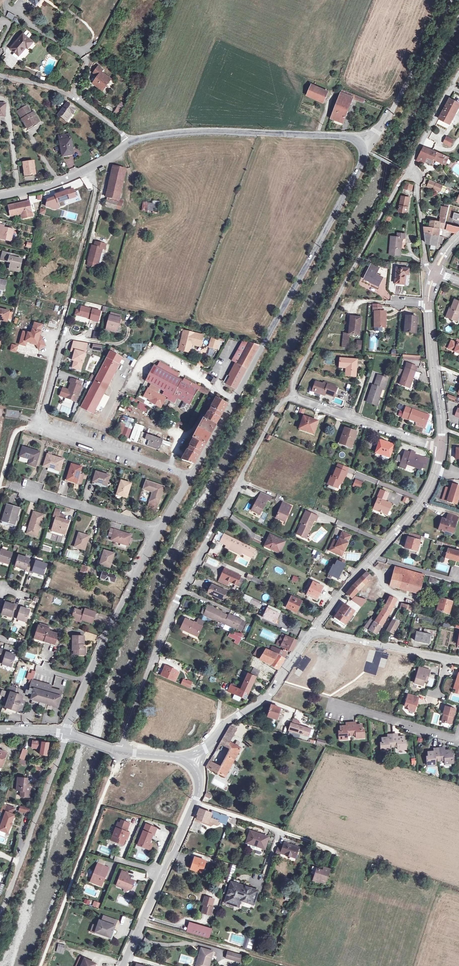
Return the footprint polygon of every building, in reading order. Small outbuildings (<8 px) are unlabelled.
[(26,36),(14,51),(22,57),(30,50),(32,51),(36,45),(26,36)] [(99,69),(96,73),(111,84),(112,82),(102,75),(104,72),(99,69)] [(104,93),(111,84),(96,73),(94,76),(99,79),(93,86),(104,93)] [(312,84),(308,95),(325,102),(329,91),(312,84)] [(342,91),(332,117),(343,122),(354,96),(342,91)] [(449,124),(458,107),(458,103),(451,99),(440,119),(449,125),(449,124)] [(121,101),(113,112),(118,115),(126,104),(121,101)] [(59,113),(66,119),(72,111),(74,113),(77,109),(68,102),(59,113)] [(24,121),(30,128),(34,126),(33,125),(37,123),(38,125),(42,122),(38,117),(36,118),(34,115),(29,107),(21,113),(26,120),(24,121)] [(72,111),(66,119),(68,121),(74,113),(72,111)] [(39,126),(38,125),(37,123),(33,125),(34,126),(30,128),(32,131),(39,126)] [(63,139),(65,152),(69,152),(69,158),(77,157),(74,138),(63,139)] [(454,141),(447,138),(444,143),(451,147),(454,141)] [(424,147),(417,161),(424,164),(427,157),(446,165),(449,157),(434,151),(433,153),(431,152),(431,151),(424,147)] [(26,179),(36,178),(34,165),(25,166),(26,179)] [(107,197),(118,200),(124,168),(112,166),(105,197),(107,197)] [(83,185),(81,179),(74,181),(77,187),(83,185)] [(436,183),(430,180),(428,187),(434,190),(436,183)] [(438,183),(436,183),(434,190),(440,192),(442,188),(443,185),(438,183)] [(65,205),(64,201),(76,197),(73,187),(53,193),(54,196),(44,199),(48,210),(65,205)] [(106,200),(105,206),(120,209),(121,203),(117,202),(106,200)] [(152,202),(142,202),(142,211),(152,211),(153,208),(160,208),(160,201),(152,201),(152,202)] [(27,203),(7,207),(10,217),(20,215),(21,220),(31,218),(27,203)] [(400,205),(399,211),(406,213),(407,206),(400,205)] [(445,224),(447,225),(450,209),(443,208),(441,218),(446,219),(445,224)] [(434,228),(430,227),(425,226),(426,234),(433,235),(434,228)] [(9,243),(11,244),(13,243),(15,236),(13,234),(12,233),(2,230),(3,228),(0,228),(0,241),(9,243)] [(391,238),(390,250),(402,250),(402,239),(405,239),(405,235),(398,234),(397,239),(391,238)] [(433,235),(426,234),(427,244),(436,245),(437,242),(441,242),(442,237),(438,236),(433,235)] [(105,245),(95,242),(94,247),(91,246),(87,262),(88,262),(97,264),(102,248),(104,249),(105,245)] [(1,254),(0,259),(0,262),(10,265),(8,271),(17,273),(20,261),(11,259),(12,257),(1,254)] [(371,267),(365,277),(379,285),(383,279),(376,275),(379,271),(371,267)] [(395,270),(394,285),(406,285),(407,276),(410,276),(410,271),(395,270)] [(456,301),(453,309),(451,309),(449,316),(455,318),(454,320),(458,322),(458,302),(456,301)] [(82,306),(81,312),(82,312),(81,316),(91,318),(90,320),(99,322),(101,311),(82,306)] [(373,329),(383,329),(383,321),(384,321),(384,312),(380,313),(379,309),(371,309),(371,313),(372,314),(373,329)] [(121,318),(111,316),(110,315),(106,330),(116,333),(118,324),(120,324),(121,318)] [(405,317),(404,333),(413,333),(414,325),(416,325),(416,318),(405,317)] [(350,318),(348,336),(355,336),(355,334),(359,334),(359,318),(350,318)] [(39,340),(39,337),(42,326),(35,324),(32,335),(23,333),(21,342),(27,343),(27,342),(32,343),(31,344),(37,346),(39,350),(45,347),(42,341),(41,341),(39,340)] [(201,335),(183,333),(180,350),(190,352),(192,343),(200,344),(201,335)] [(208,347),(220,351),(223,340),(211,337),(208,347)] [(75,341),(74,341),(73,346),(87,349),(88,343),(75,341)] [(244,341),(233,361),(247,368),(260,345),(244,341)] [(87,349),(73,346),(72,350),(75,351),(75,353),(73,360),(74,361),(77,361),(75,368),(81,370),(86,354),(87,349)] [(98,404),(102,395),(121,358),(110,352),(81,408),(93,414),(98,404)] [(339,358),(338,366),(347,367),(346,375),(355,375),(357,359),(339,358)] [(236,388),(247,368),(233,361),(232,363),(237,365),(232,375),(229,373),(224,382),(236,388)] [(172,369),(164,364),(161,362),(157,368),(175,377),(177,373),(172,370),(172,369)] [(412,387),(416,375),(417,371),(419,366),(409,363),(402,384),(412,387)] [(167,391),(175,377),(157,368),(154,366),(146,380),(152,383),(160,387),(167,391)] [(58,377),(64,380),(68,374),(61,371),(58,377)] [(174,395),(181,381),(177,378),(175,377),(167,391),(174,395)] [(375,384),(369,400),(379,403),(385,387),(387,388),(389,382),(380,378),(377,384),(375,384)] [(82,382),(71,379),(70,383),(71,383),(69,390),(68,393),(66,399),(77,402),(82,387),(81,386),(82,382)] [(187,384),(179,398),(184,401),(190,404),(200,387),(197,386),(195,385),(185,379),(183,382),(187,384)] [(174,395),(179,398),(187,384),(183,382),(181,381),(174,395)] [(160,387),(152,383),(149,387),(158,392),(160,387)] [(319,386),(312,384),(310,389),(313,390),(311,393),(318,396),(319,393),(330,397),(331,394),(333,389),(321,384),(320,384),(319,386)] [(199,391),(207,396),(208,395),(210,392),(201,387),(199,391)] [(148,389),(144,396),(151,401),(158,404),(157,406),(161,408),(167,399),(148,389)] [(108,398),(102,395),(98,404),(104,407),(108,398)] [(174,395),(170,401),(176,404),(179,398),(174,395)] [(194,464),(201,451),(221,416),(227,405),(216,399),(182,460),(194,464)] [(186,412),(190,404),(184,401),(180,409),(186,412)] [(142,402),(139,408),(146,411),(149,406),(142,402)] [(408,406),(404,417),(410,419),(411,417),(427,423),(431,413),(408,406)] [(124,416),(119,429),(124,431),(125,427),(127,423),(129,418),(124,416)] [(308,417),(304,428),(310,430),(310,431),(316,434),(321,423),(308,417)] [(135,421),(129,418),(127,423),(125,427),(132,429),(135,421)] [(143,429),(136,426),(131,440),(138,443),(142,433),(143,429)] [(132,429),(125,427),(124,431),(119,429),(117,436),(122,438),(122,436),(129,438),(132,429)] [(310,430),(304,428),(303,430),(315,436),(316,434),(310,431),(310,430)] [(360,434),(348,429),(343,443),(354,448),(357,439),(358,440),(360,434)] [(164,440),(160,439),(142,433),(138,443),(160,450),(162,444),(164,440)] [(380,453),(392,457),(397,446),(385,441),(380,453)] [(40,452),(23,447),(21,456),(30,459),(28,465),(36,467),(40,452)] [(415,454),(409,452),(405,463),(411,465),(412,463),(424,468),(428,458),(425,457),(424,458),(419,456),(420,453),(415,452),(415,454)] [(48,454),(44,466),(60,471),(63,459),(51,455),(48,454)] [(72,464),(67,479),(77,482),(82,467),(78,466),(72,464)] [(348,470),(339,466),(337,470),(347,475),(348,470)] [(344,483),(347,475),(337,470),(333,479),(331,478),(328,485),(339,490),(342,483),(344,483)] [(110,475),(97,472),(94,481),(107,485),(110,475)] [(127,497),(131,484),(121,481),(117,494),(127,497)] [(163,487),(146,481),(143,489),(152,492),(149,502),(156,505),(163,487)] [(458,498),(458,488),(454,486),(452,491),(448,502),(457,505),(458,498)] [(443,501),(448,502),(452,491),(447,489),(443,501)] [(389,496),(382,493),(374,510),(378,512),(378,513),(383,515),(384,512),(389,514),(392,507),(385,504),(389,496)] [(253,512),(261,516),(268,502),(260,498),(253,512)] [(277,519),(285,523),(292,508),(284,504),(277,519)] [(20,509),(8,505),(3,521),(15,525),(20,509)] [(43,515),(34,511),(27,533),(37,536),(43,515)] [(56,517),(52,529),(60,531),(59,532),(65,534),(69,521),(63,519),(64,516),(59,514),(55,513),(53,517),(56,517)] [(318,518),(307,513),(301,524),(302,525),(297,535),(304,538),(306,534),(308,535),(310,531),(309,530),(309,528),(311,529),(315,522),(316,522),(318,518)] [(443,523),(445,524),(444,527),(441,527),(440,531),(445,532),(446,531),(453,534),(452,535),(454,535),(458,520),(458,518),(450,515),(448,521),(444,519),(443,523)] [(130,535),(114,530),(111,541),(128,546),(130,535)] [(89,536),(79,533),(75,547),(85,550),(89,536)] [(410,534),(404,533),(402,535),(409,537),(405,550),(410,552),(409,553),(417,555),(422,537),(410,534)] [(351,537),(343,534),(338,544),(337,546),(333,545),(330,552),(340,557),(342,552),(345,553),(349,544),(348,544),(351,537)] [(224,546),(241,554),(250,558),(254,550),(224,535),(220,543),(224,546)] [(286,544),(269,537),(265,547),(272,550),(271,552),(280,556),(286,544)] [(239,556),(241,554),(224,546),(223,548),(239,556)] [(4,563),(8,564),(12,554),(1,550),(0,554),(0,562),(4,563)] [(448,550),(447,554),(446,554),(444,559),(450,560),(450,559),(456,561),(455,566),(458,567),(458,553),(448,550)] [(114,554),(104,551),(100,565),(110,568),(114,554)] [(15,567),(21,569),(26,570),(26,571),(32,574),(33,572),(38,574),(43,575),(46,565),(36,561),(35,564),(29,562),(29,559),(19,556),(15,567)] [(338,562),(335,567),(331,577),(339,580),(343,573),(341,573),(344,565),(338,562)] [(90,567),(88,574),(95,576),(97,569),(90,567)] [(97,569),(95,576),(102,578),(104,572),(104,571),(97,569)] [(241,576),(226,569),(221,579),(240,588),(244,581),(239,579),(241,576)] [(117,576),(104,572),(102,578),(101,581),(108,584),(109,581),(115,583),(117,576)] [(366,573),(360,579),(354,585),(351,587),(350,590),(347,595),(352,599),(372,577),(366,573)] [(393,574),(391,580),(396,581),(400,582),(402,576),(393,574)] [(394,587),(406,590),(409,578),(402,576),(400,582),(396,581),(394,587)] [(422,581),(409,578),(406,590),(419,593),(422,581)] [(222,600),(223,599),(224,596),(226,592),(211,584),(207,591),(214,595),(213,596),(222,600)] [(309,597),(319,601),(325,589),(315,584),(309,597)] [(251,598),(245,595),(243,594),(241,599),(249,603),(251,598)] [(286,609),(292,611),(293,609),(297,611),(302,602),(292,597),(286,609)] [(356,597),(353,601),(361,606),(366,600),(356,597)] [(385,605),(383,609),(390,613),(396,600),(389,598),(388,601),(385,605)] [(437,610),(448,613),(451,602),(440,598),(437,610)] [(15,606),(12,604),(6,603),(3,614),(11,617),(13,613),(19,615),(17,619),(26,622),(30,610),(26,609),(21,607),(22,606),(16,604),(15,606)] [(333,619),(343,626),(354,611),(344,604),(333,619)] [(221,625),(222,623),(225,616),(220,614),(221,613),(208,608),(204,617),(221,625)] [(86,609),(85,610),(85,613),(81,611),(75,610),(72,619),(82,622),(82,620),(92,623),(96,612),(86,609)] [(280,614),(267,609),(263,618),(272,622),(275,618),(278,619),(280,614)] [(390,613),(383,609),(375,622),(381,626),(390,613)] [(228,617),(225,616),(222,623),(237,630),(242,620),(229,615),(228,617)] [(395,635),(400,622),(391,619),(386,631),(395,635)] [(381,626),(375,622),(372,621),(370,620),(365,627),(376,634),(381,626)] [(182,630),(193,635),(194,633),(198,635),(202,627),(187,621),(182,630)] [(55,644),(58,635),(49,631),(50,629),(40,626),(36,636),(46,639),(45,641),(55,644)] [(430,635),(416,632),(414,642),(419,643),(420,642),(428,643),(430,635)] [(241,639),(230,634),(228,637),(235,640),(234,643),(238,644),(241,639)] [(86,655),(86,648),(83,648),(83,646),(84,646),(84,637),(73,637),(73,651),(76,651),(76,655),(86,655)] [(296,641),(285,637),(282,644),(279,642),(277,646),(291,652),(296,641)] [(258,661),(264,649),(258,646),(252,658),(258,661)] [(271,647),(269,651),(277,655),(280,657),(281,652),(271,647)] [(340,655),(346,657),(349,649),(343,647),(340,655)] [(11,654),(7,652),(7,651),(1,649),(0,650),(0,659),(4,660),(3,664),(11,667),(15,655),(11,654)] [(269,651),(264,649),(258,661),(276,670),(284,659),(280,657),(277,655),(269,651)] [(304,673),(317,678),(323,663),(310,658),(304,673)] [(405,665),(400,682),(408,684),(412,667),(405,665)] [(164,666),(160,676),(171,681),(172,677),(175,678),(177,674),(170,671),(171,669),(164,666)] [(430,671),(419,668),(414,684),(422,686),(424,682),(425,677),(428,678),(430,671)] [(250,675),(255,678),(256,678),(259,672),(253,669),(250,675)] [(250,675),(247,674),(244,682),(251,685),(255,678),(250,675)] [(30,688),(50,694),(51,688),(52,686),(32,680),(30,688)] [(251,685),(244,682),(240,691),(247,695),(251,685)] [(244,700),(247,695),(240,691),(229,686),(226,693),(244,700)] [(10,687),(7,697),(21,701),(23,697),(17,695),(18,689),(10,687)] [(47,704),(50,694),(30,688),(28,694),(33,695),(32,699),(47,704)] [(51,688),(50,694),(47,704),(58,707),(63,692),(51,688)] [(418,698),(408,695),(404,707),(409,708),(408,711),(414,713),(416,703),(418,698)] [(21,701),(7,697),(6,697),(10,699),(6,707),(18,711),(21,701)] [(18,711),(6,707),(6,710),(17,714),(21,715),(25,702),(22,701),(18,711)] [(266,717),(276,721),(280,710),(270,706),(266,717)] [(455,710),(445,707),(443,715),(441,722),(451,725),(455,710)] [(291,725),(289,732),(309,738),(310,731),(297,727),(291,725)] [(339,734),(340,738),(343,738),(344,741),(349,741),(348,737),(353,737),(356,737),(357,740),(361,739),(361,736),(364,736),(363,732),(362,732),(361,727),(356,728),(356,725),(353,725),(350,725),(348,726),(347,726),(347,729),(341,730),(341,734),(339,734)] [(219,768),(209,762),(205,769),(223,779),(240,751),(227,744),(234,731),(233,731),(235,728),(232,726),(229,727),(218,746),(228,752),(219,768)] [(309,738),(289,732),(288,737),(307,743),(309,738)] [(390,750),(394,749),(398,749),(399,753),(403,752),(403,748),(406,748),(405,743),(403,743),(403,739),(400,739),(398,739),(397,736),(392,736),(388,737),(388,740),(385,741),(382,741),(382,745),(381,745),(381,750),(385,750),(386,754),(390,753),(390,750)] [(49,743),(33,741),(33,747),(40,748),(40,751),(41,751),(40,755),(47,756),(49,743)] [(445,753),(444,750),(438,751),(433,751),(434,754),(427,754),(427,759),(426,759),(426,764),(430,763),(430,767),(435,766),(435,763),(439,763),(445,763),(445,766),(453,765),(452,757),(451,757),(450,752),(445,753)] [(20,796),(26,797),(26,795),(30,795),(31,787),(29,786),(26,786),(27,784),(27,778),(18,777),(17,790),(21,791),(20,796)] [(0,828),(0,830),(8,833),(15,816),(13,815),(15,809),(6,805),(4,812),(6,812),(0,828)] [(207,825),(210,817),(211,814),(200,811),(198,816),(199,817),(198,821),(207,825)] [(222,825),(224,817),(211,812),(211,814),(210,817),(220,821),(219,824),(222,825)] [(126,841),(129,834),(127,833),(130,825),(123,822),(121,825),(119,830),(117,830),(112,842),(124,847),(126,841)] [(152,836),(155,837),(157,831),(147,826),(139,847),(148,851),(150,845),(152,840),(150,840),(152,836)] [(269,838),(251,833),(248,843),(256,846),(259,848),(260,846),(265,848),(269,838)] [(301,844),(285,839),(282,848),(288,849),(288,851),(298,854),(301,844)] [(206,863),(193,858),(191,864),(193,864),(191,871),(202,874),(206,863)] [(103,872),(105,869),(98,866),(91,884),(102,889),(105,883),(104,882),(106,878),(107,878),(108,874),(103,872)] [(319,881),(319,880),(321,877),(327,879),(331,868),(324,866),(322,869),(317,867),(313,878),(319,881)] [(117,887),(125,890),(128,889),(132,891),(135,882),(128,879),(129,876),(122,873),(117,887)] [(259,890),(232,882),(225,902),(236,905),(239,899),(255,904),(259,890)] [(100,909),(101,903),(85,898),(83,904),(100,909)] [(204,906),(211,909),(213,901),(205,898),(202,906),(204,906)] [(213,909),(211,909),(204,906),(202,914),(211,917),(213,909)] [(97,934),(109,938),(111,934),(114,935),(118,921),(108,919),(106,925),(102,924),(100,923),(97,934)] [(210,940),(213,930),(191,923),(188,933),(210,940)] [(203,950),(201,958),(198,958),(195,965),(208,965),(209,961),(212,952),(203,950)] [(238,964),(240,955),(227,951),(224,960),(238,964)]
